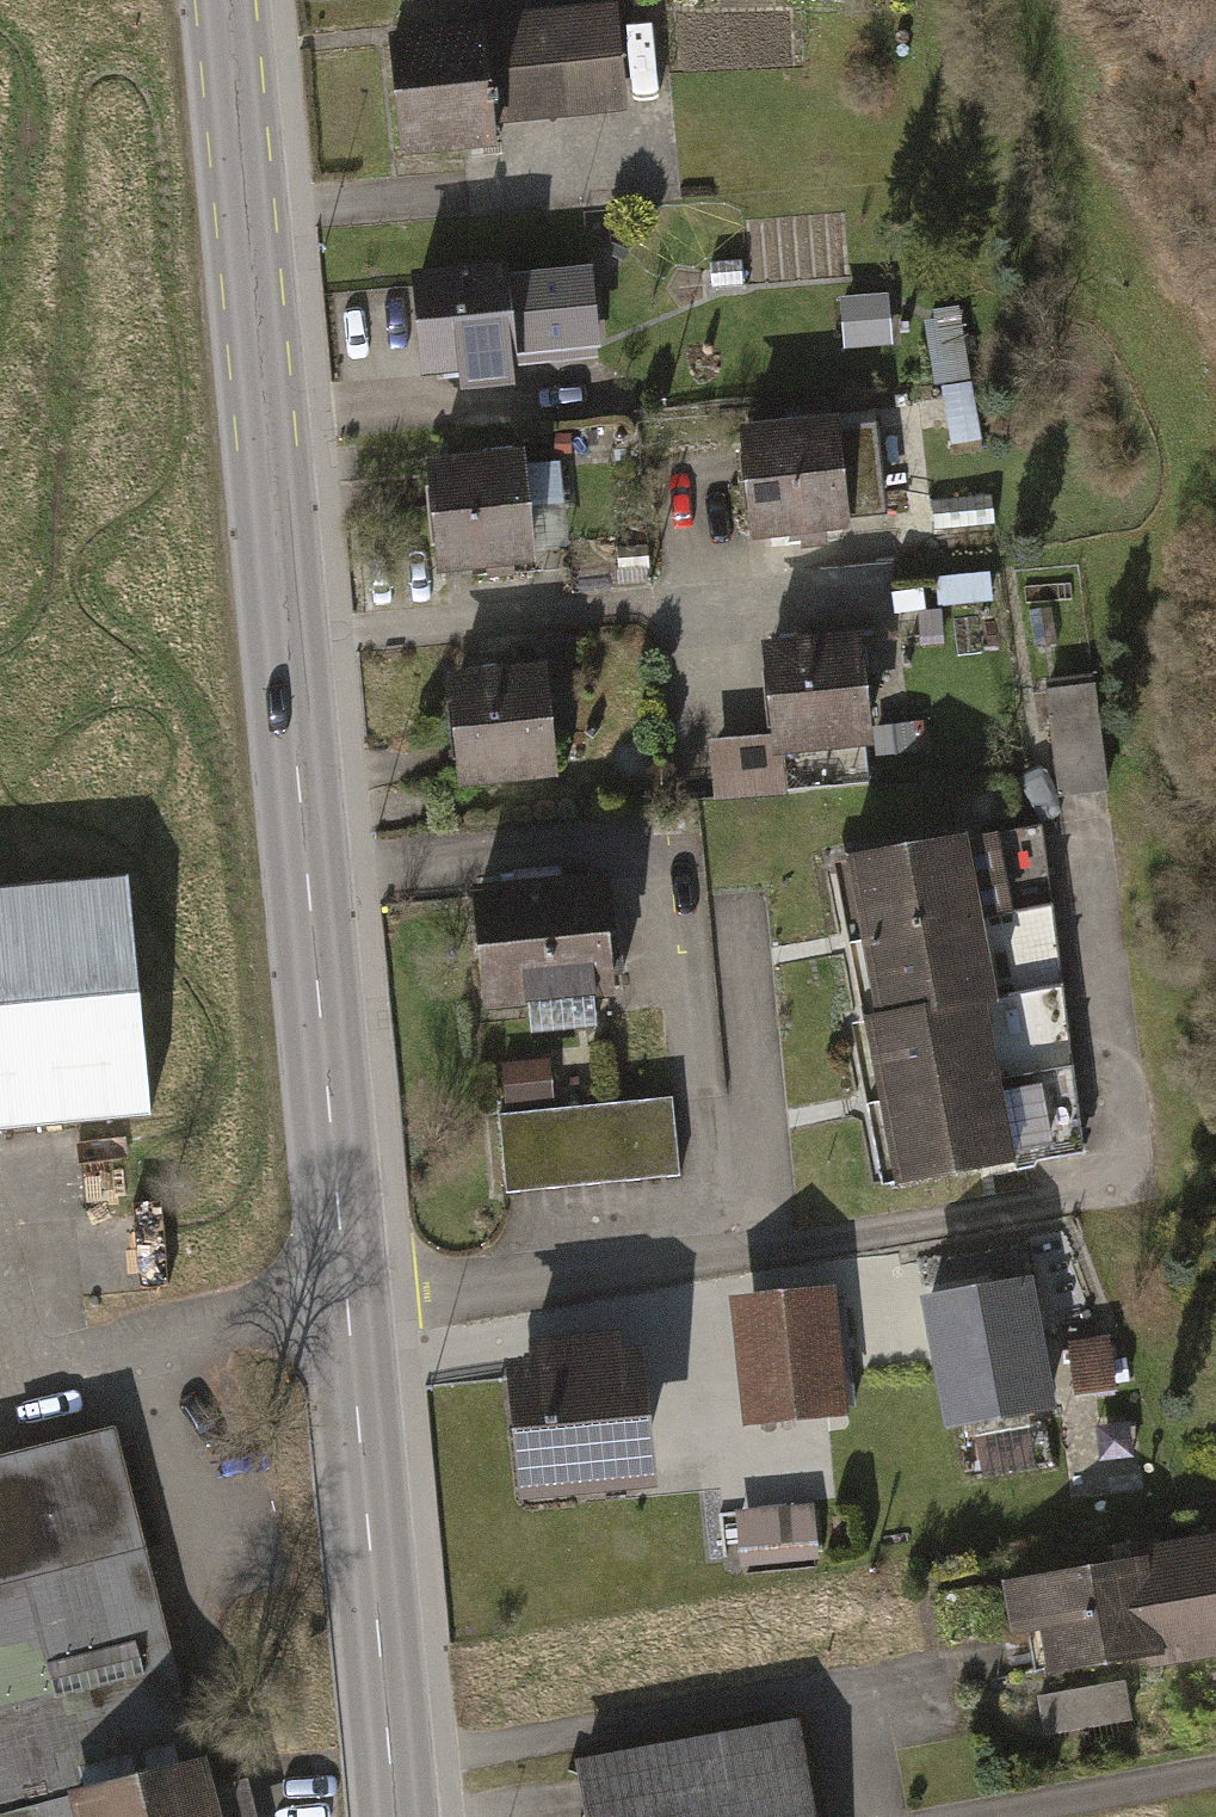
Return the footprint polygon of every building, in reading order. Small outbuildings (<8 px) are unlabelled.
[(615,3),(386,22),(397,153),(490,145),(488,123),(624,112),(615,3)] [(744,261),(709,262),(710,288),(745,286),(744,261)] [(498,267),(406,276),(417,376),(448,372),(451,397),(512,391),(510,368),(598,359),(589,267),(499,277),(498,267)] [(887,293),(839,295),(842,346),(890,343),(887,293)] [(958,306),(931,311),(932,317),(920,319),(933,386),(972,379),(958,306)] [(970,383),(942,388),(951,442),(979,438),(970,383)] [(829,414),(733,426),(747,541),(843,530),(841,517),(830,428),(829,414)] [(873,422),(830,428),(841,517),(884,512),(873,422)] [(569,432),(552,432),(552,452),(569,452),(569,432)] [(518,451),(423,458),(431,569),(525,562),(524,547),(521,504),(562,501),(559,461),(519,464),(518,451)] [(990,494),(931,500),(934,530),(994,523),(990,494)] [(565,544),(562,501),(521,504),(524,547),(565,544)] [(647,546),(615,549),(617,570),(649,567),(647,546)] [(987,571),(935,578),(938,605),(990,599),(987,571)] [(939,610),(917,612),(920,637),(942,634),(939,610)] [(855,630),(754,640),(763,734),(764,752),(781,750),(785,788),(870,780),(855,630)] [(538,663),(441,671),(452,792),(548,784),(538,663)] [(1091,685),(1045,693),(1062,796),(1108,788),(1091,685)] [(927,719),(872,727),(876,756),(931,748),(927,719)] [(764,752),(763,734),(705,740),(710,795),(785,788),(781,750),(764,752)] [(1040,824),(837,857),(853,934),(1047,906),(1040,824)] [(0,887),(0,1126),(148,1112),(126,875),(0,887)] [(596,880),(465,893),(477,1010),(607,997),(596,880)] [(1047,906),(853,934),(868,1015),(1058,986),(1047,906)] [(1070,1066),(1058,986),(868,1015),(856,1016),(873,1095),(1070,1066)] [(547,1057),(498,1062),(502,1105),(551,1101),(547,1057)] [(1081,1152),(1070,1066),(873,1095),(887,1186),(1081,1152)] [(673,1100),(495,1117),(503,1192),(680,1175),(673,1100)] [(1026,1277),(916,1297),(940,1429),(1050,1409),(1026,1277)] [(841,1296),(736,1301),(742,1421),(847,1417),(841,1296)] [(532,1355),(506,1358),(520,1497),(657,1483),(643,1342),(622,1344),(621,1329),(531,1339),(532,1355)] [(1108,1337),(1068,1341),(1074,1393),(1114,1389),(1108,1337)] [(0,1453),(0,1816),(68,1816),(61,1792),(197,1756),(113,1425),(0,1453)] [(1027,1428),(973,1437),(980,1477),(1034,1467),(1027,1428)] [(811,1502),(732,1510),(737,1565),(816,1557),(811,1502)] [(995,1580),(1004,1641),(1035,1636),(1041,1675),(1215,1648),(1215,1534),(1125,1549),(1126,1560),(995,1580)] [(1124,1681),(1034,1697),(1042,1737),(1131,1720),(1124,1681)] [(576,1767),(584,1816),(823,1816),(808,1728),(576,1767)] [(197,1756),(61,1792),(68,1816),(255,1816),(245,1779),(206,1789),(197,1756)]
